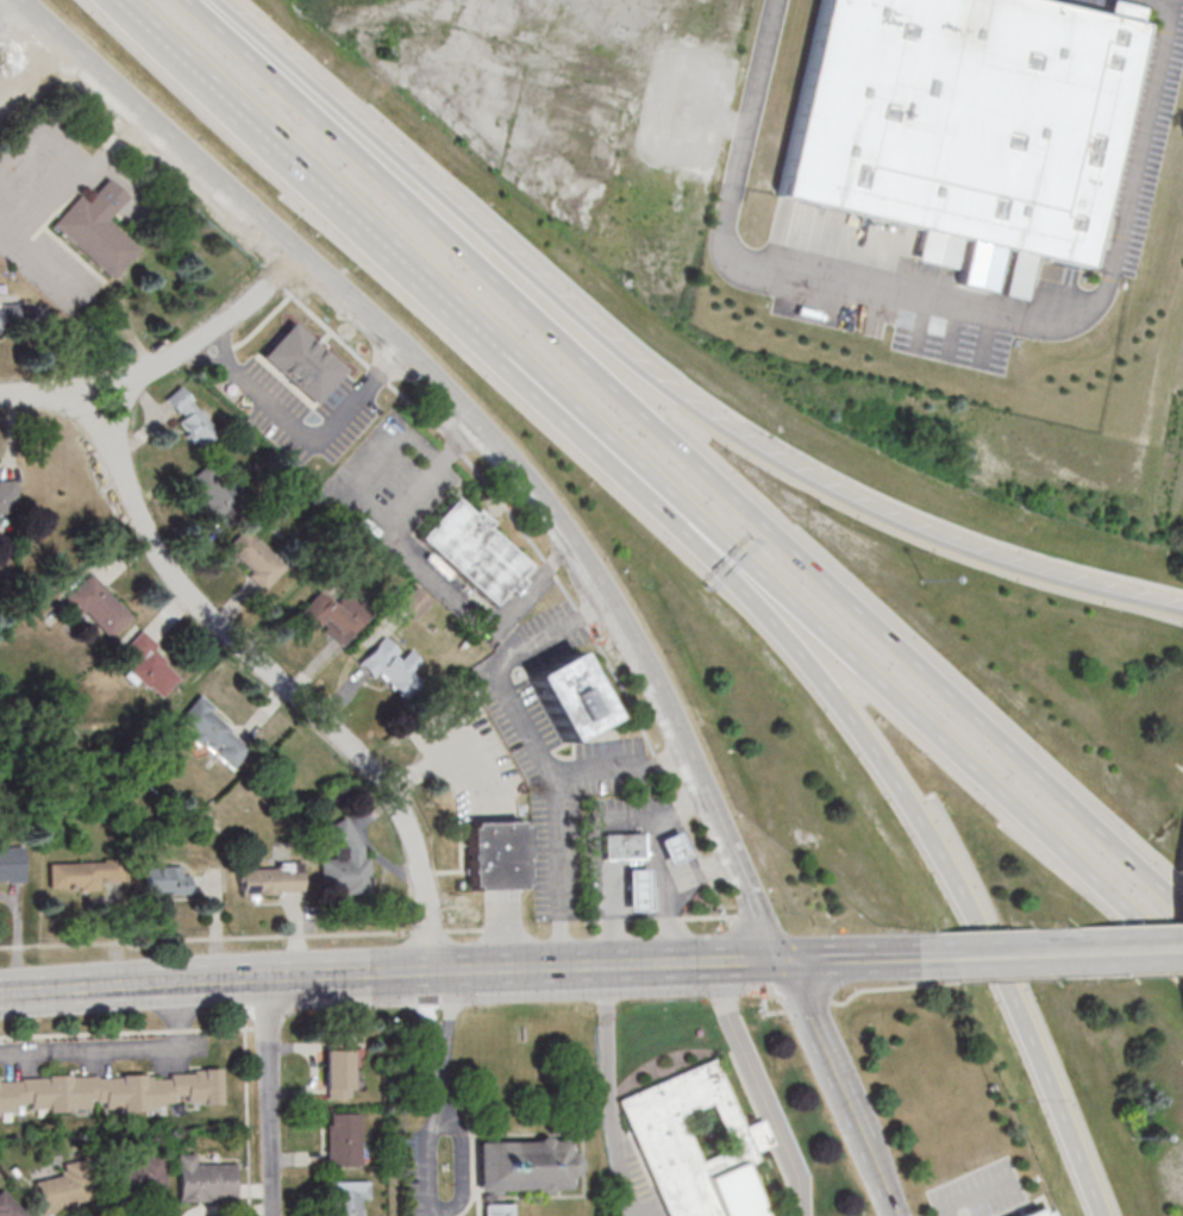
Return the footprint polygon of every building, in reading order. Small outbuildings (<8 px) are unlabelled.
[(777,196),(1083,267),(1144,7),(1110,0),(1106,18),(1029,0),(823,0),(777,196)] [(52,226),(114,276),(138,246),(108,221),(129,196),(107,178),(89,201),(79,193),(52,226)] [(20,331),(19,305),(0,307),(0,333),(20,331)] [(259,359),(313,406),(346,368),(291,321),(259,359)] [(202,450),(222,430),(179,387),(165,401),(182,418),(176,424),(202,450)] [(213,469),(191,491),(219,519),(241,497),(213,469)] [(16,512),(15,481),(0,482),(0,513),(16,512)] [(417,539),(494,607),(531,565),(454,497),(417,539)] [(265,589),(286,567),(246,528),(225,550),(265,589)] [(65,596),(107,640),(132,616),(90,572),(65,596)] [(315,632),(321,626),(343,646),(375,611),(350,588),(335,604),(319,589),(296,615),(315,632)] [(182,675),(138,632),(124,646),(136,657),(126,668),(158,699),(182,675)] [(411,672),(421,662),(408,649),(402,656),(384,637),(361,660),(401,701),(420,682),(411,672)] [(528,674),(563,744),(610,721),(576,650),(528,674)] [(233,771),(249,751),(229,736),(236,726),(197,696),(174,725),(233,771)] [(468,890),(525,889),(524,821),(467,822),(468,890)] [(666,866),(688,857),(677,833),(656,841),(666,866)] [(601,861),(643,860),(643,834),(601,835),(601,861)] [(23,847),(0,847),(0,882),(23,882),(23,847)] [(45,864),(100,863),(100,860),(120,859),(121,880),(101,882),(101,879),(96,879),(96,891),(76,891),(76,889),(46,889),(45,864)] [(318,860),(367,859),(368,894),(319,895),(318,860)] [(237,871),(276,869),(276,864),(300,863),(301,894),(238,897),(237,871)] [(145,894),(190,893),(190,866),(145,867),(145,894)] [(646,870),(625,871),(626,913),(649,911),(646,870)] [(325,1098),(350,1098),(350,1048),(325,1048),(325,1098)] [(744,1170),(764,1215),(666,1215),(615,1101),(711,1059),(741,1128),(759,1120),(770,1143),(752,1152),(758,1164),(744,1170)] [(221,1074),(0,1079),(0,1113),(187,1108),(187,1104),(222,1103),(221,1074)] [(360,1114),(327,1114),(327,1165),(360,1165),(360,1114)] [(512,1204),(512,1215),(483,1215),(482,1192),(477,1192),(476,1142),(568,1141),(568,1152),(574,1152),(576,1154),(578,1157),(581,1161),(581,1166),(581,1171),(577,1176),(574,1177),(568,1178),(568,1190),(494,1192),(494,1204),(512,1204)] [(177,1202),(235,1202),(235,1165),(199,1165),(199,1154),(177,1154),(177,1202)] [(164,1199),(164,1155),(137,1155),(137,1167),(108,1167),(108,1199),(164,1199)] [(61,1177),(36,1181),(41,1211),(88,1204),(82,1161),(59,1165),(61,1177)] [(330,1215),(361,1215),(361,1202),(368,1202),(368,1181),(330,1181),(330,1215)] [(0,1188),(0,1215),(28,1215),(0,1188)] [(1047,1205),(1018,1215),(1051,1215),(1047,1205)]
